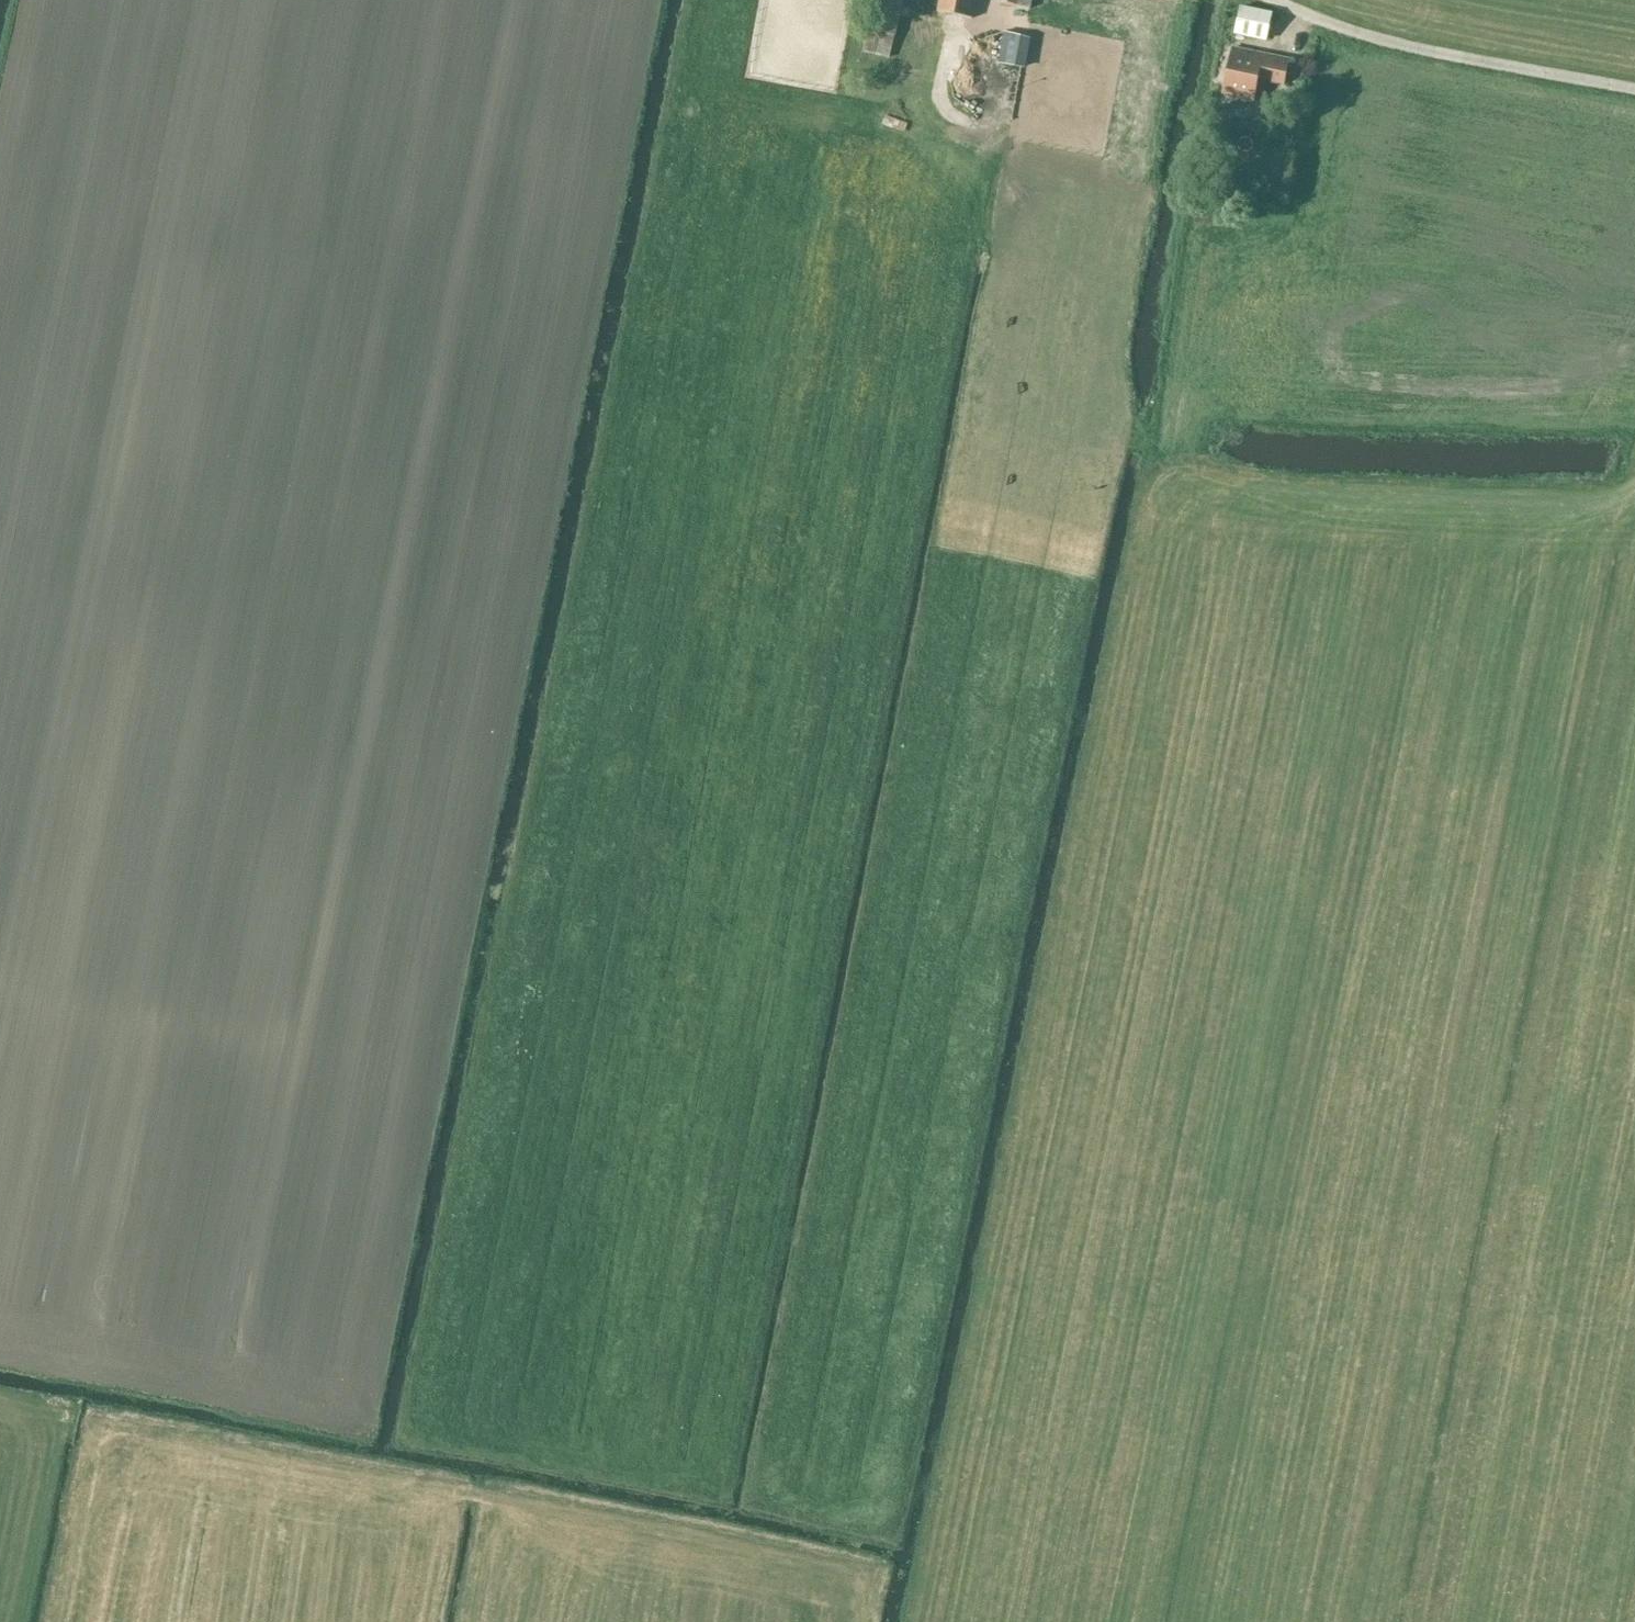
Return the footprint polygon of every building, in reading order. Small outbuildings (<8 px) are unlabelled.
[(865,52),(891,58),(904,0),(877,0),(865,52)] [(975,0),(939,0),(937,11),(972,18),(975,0)] [(997,2),(1030,9),(1032,0),(998,0),(997,2)] [(1273,14),(1240,6),(1233,34),(1266,43),(1273,14)] [(1289,59),(1248,50),(1232,47),(1223,96),(1256,102),(1258,94),(1261,80),(1284,85),(1289,59)]
